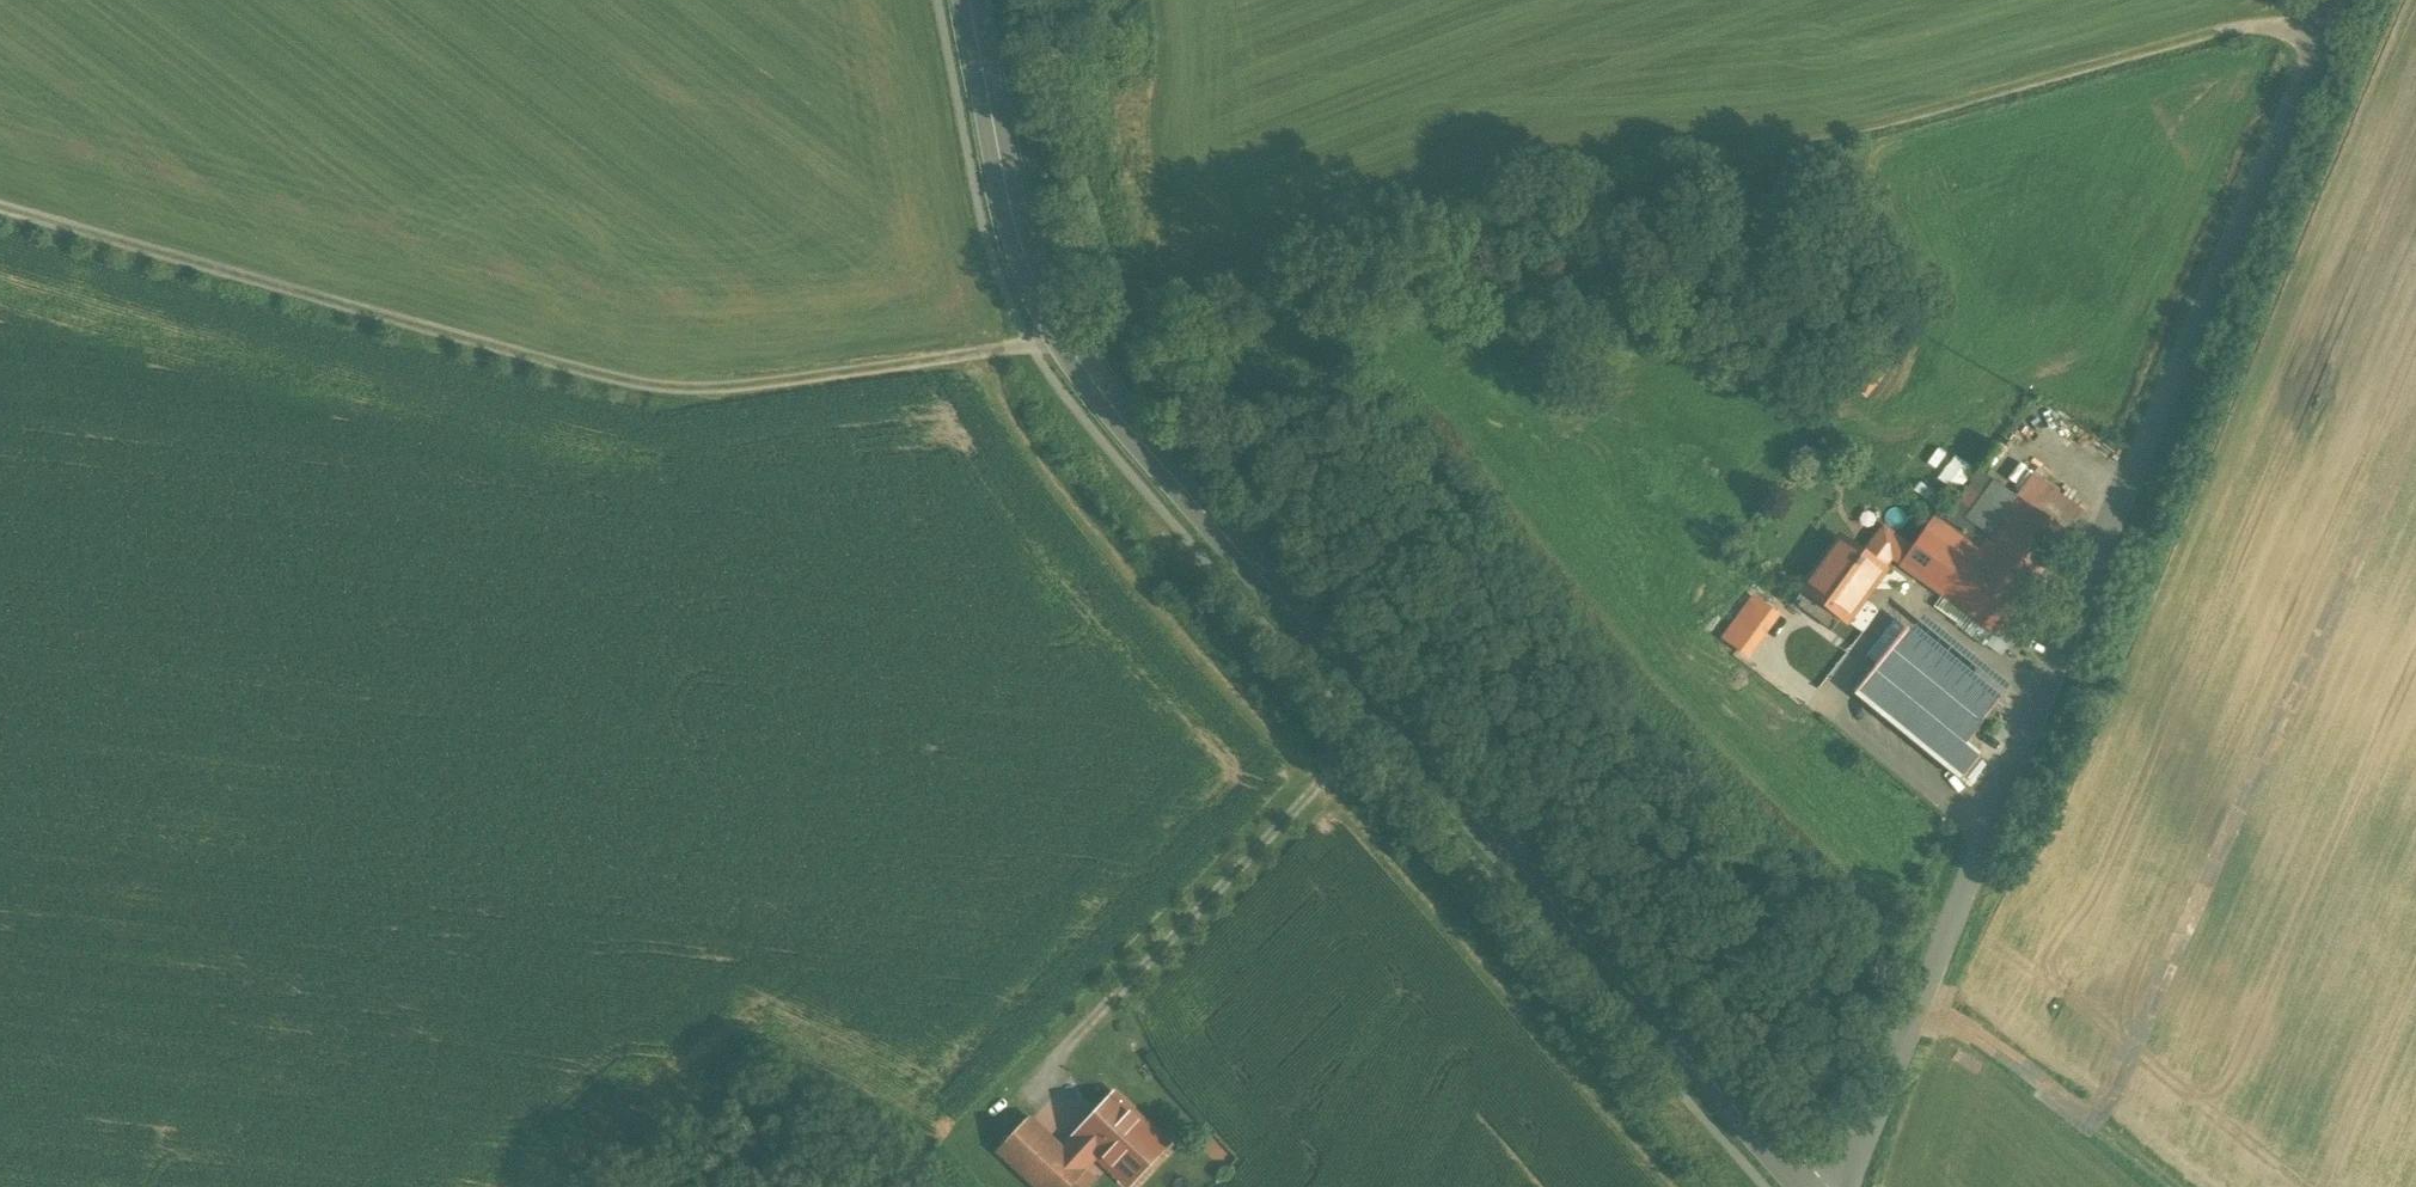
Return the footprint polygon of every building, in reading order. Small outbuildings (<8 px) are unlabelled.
[(2000,485),(1971,524),(1968,522),(1962,531),(1937,513),(1912,548),(1901,565),(1994,632),(2080,516),(2030,479),(2016,496),(2000,485)] [(1841,538),(1803,590),(1844,621),(1891,557),(1901,565),(1912,548),(1883,526),(1863,554),(1841,538)] [(1997,703),(1905,628),(1854,693),(1960,779),(1979,756),(1965,745),(1997,703)] [(1063,1148),(1031,1118),(987,1164),(1011,1186),(1067,1186),(1096,1156),(1135,1114),(1114,1094),(1063,1148)] [(1135,1114),(1096,1156),(1128,1185),(1167,1143),(1135,1114)] [(1227,1168),(1237,1157),(1223,1145),(1214,1156),(1227,1168)]
